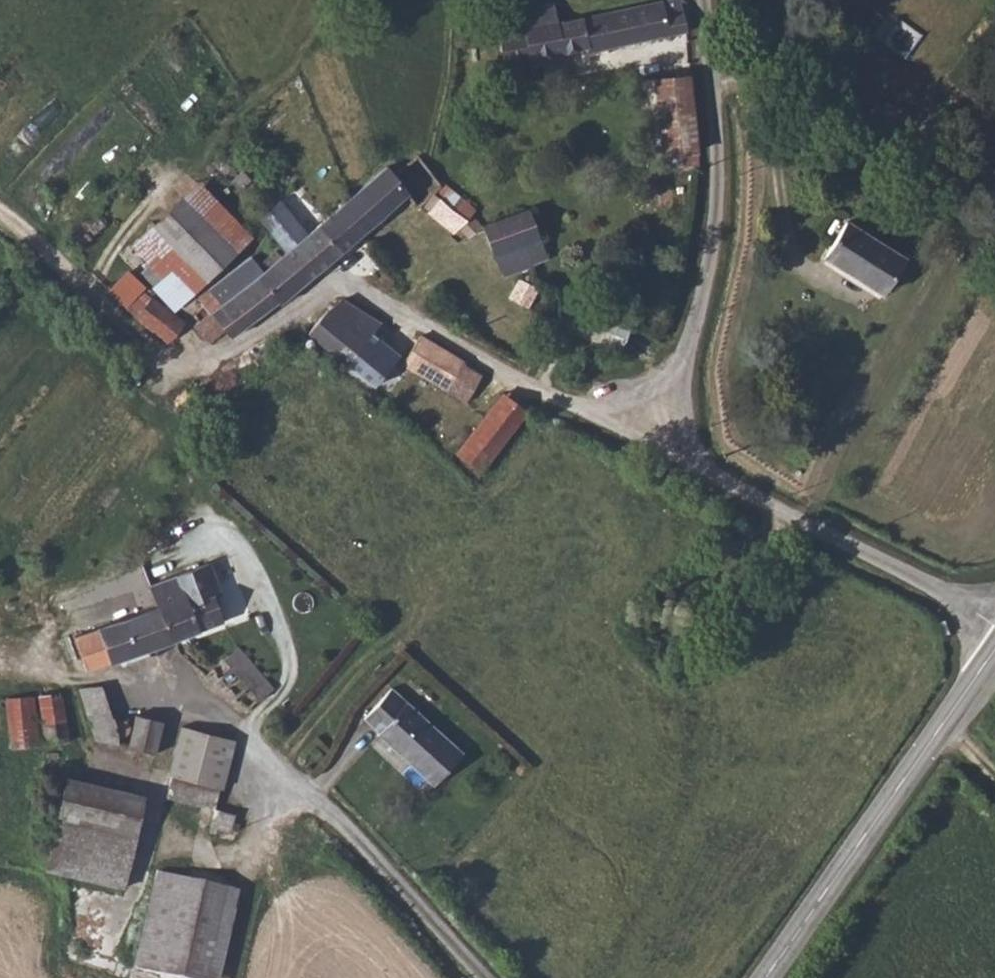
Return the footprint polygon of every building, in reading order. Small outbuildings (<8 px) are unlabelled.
[(594,49),(595,53),(694,37),(690,1),(574,22),(567,24),(562,1),(529,7),(533,30),(507,35),(511,59),(512,63),(594,49)] [(663,97),(666,127),(670,161),(675,160),(703,158),(697,83),(662,86),(663,97)] [(643,88),(650,166),(670,161),(666,127),(663,97),(662,86),(643,88)] [(365,236),(367,235),(419,193),(427,203),(430,201),(439,209),(438,212),(463,232),(472,226),(479,235),(494,225),(484,209),(477,217),(447,193),(453,185),(439,166),(429,153),(405,169),(398,161),(392,165),(360,191),(341,205),(365,236)] [(676,177),(705,175),(703,158),(675,160),(676,177)] [(447,193),(477,217),(484,209),(486,205),(457,181),(453,185),(447,193)] [(176,264),(189,278),(199,287),(242,248),(229,235),(245,220),(222,196),(205,213),(165,253),(176,264)] [(318,274),(365,236),(341,205),(321,221),(299,238),(291,244),(318,274)] [(288,224),(299,238),(321,221),(310,206),(288,224)] [(505,253),(515,271),(546,259),(560,255),(543,207),(494,225),(505,253)] [(828,247),(882,286),(909,250),(855,209),(828,247)] [(245,220),(229,235),(242,248),(257,233),(245,220)] [(262,313),(286,294),(290,297),(318,274),(291,244),(271,260),(261,247),(207,289),(218,304),(203,314),(218,333),(233,322),(239,330),(262,313)] [(159,282),(161,279),(176,264),(165,253),(147,269),(159,282)] [(181,304),(199,287),(189,278),(176,264),(161,279),(159,282),(181,304)] [(134,305),(151,289),(127,273),(113,293),(120,297),(134,305)] [(527,274),(518,290),(518,294),(534,303),(544,284),(541,282),(527,274)] [(144,314),(158,294),(151,289),(134,305),(132,307),(144,314)] [(147,317),(174,337),(188,317),(180,312),(178,309),(158,294),(144,314),(147,317)] [(379,332),(359,364),(387,387),(409,352),(390,339),(396,335),(398,330),(397,326),(393,323),(396,319),(359,295),(350,294),(344,297),(336,303),(379,332)] [(359,364),(379,332),(336,303),(335,305),(316,328),(359,364)] [(582,334),(616,354),(628,334),(594,315),(582,332),(582,334)] [(410,360),(470,399),(487,373),(470,362),(472,360),(428,331),(413,354),(410,360)] [(484,469),(529,409),(505,391),(460,449),(484,469)] [(150,602),(63,638),(72,662),(78,660),(83,673),(135,652),(138,657),(161,648),(158,641),(196,625),(195,625),(219,615),(209,591),(216,588),(203,557),(171,570),(143,582),(150,602)] [(231,635),(201,660),(240,706),(269,681),(231,635)] [(364,720),(362,722),(411,777),(445,747),(382,675),(350,703),(364,720)] [(135,729),(127,723),(116,727),(100,687),(78,690),(98,745),(120,749),(124,743),(132,744),(135,729)] [(66,727),(61,693),(41,696),(46,730),(66,727)] [(17,755),(44,751),(34,698),(6,703),(17,755)] [(131,753),(157,758),(163,722),(137,718),(135,729),(132,744),(131,753)] [(50,749),(70,746),(66,727),(46,730),(50,749)] [(218,807),(220,808),(223,784),(227,784),(236,737),(185,728),(173,799),(218,807)] [(66,776),(45,869),(125,889),(146,796),(66,776)] [(236,827),(238,808),(231,808),(220,808),(218,807),(215,822),(236,827)] [(239,891),(156,870),(136,968),(181,977),(221,977),(239,891)]
